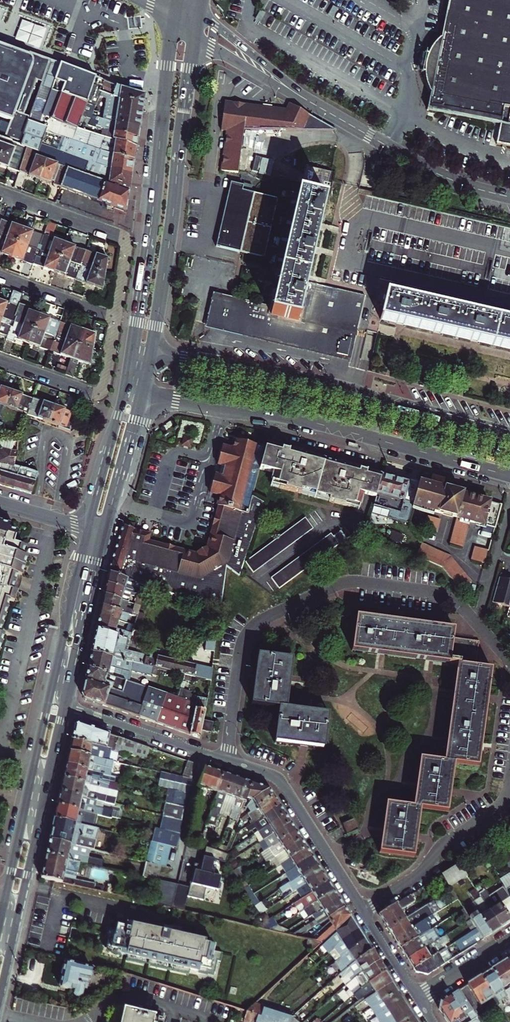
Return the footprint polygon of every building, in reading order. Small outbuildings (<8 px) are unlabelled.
[(439,38),(440,38),(429,92),(429,93),(430,93),(426,111),(500,125),(496,145),(502,146),(506,147),(509,148),(509,0),(447,0),(439,38)] [(428,89),(429,92),(440,38),(439,39),(437,41),(435,43),(433,46),(431,48),(430,51),(428,54),(427,57),(426,59),(425,63),(425,66),(425,69),(424,72),(425,75),(425,78),(425,81),(426,84),(427,87),(428,89)] [(10,121),(4,137),(19,143),(28,118),(23,116),(36,82),(41,84),(49,62),(31,55),(24,52),(16,49),(0,43),(0,117),(10,121)] [(33,107),(27,124),(47,130),(48,127),(51,118),(43,115),(52,90),(60,66),(49,62),(41,84),(39,92),(33,107)] [(60,66),(52,90),(87,101),(96,104),(99,94),(101,90),(99,90),(100,88),(92,85),(94,79),(60,66)] [(99,90),(101,90),(143,104),(144,96),(122,90),(94,79),(92,85),(100,88),(99,90)] [(87,101),(52,90),(43,115),(51,118),(68,124),(78,128),(80,123),(82,117),(87,101)] [(143,104),(101,90),(99,94),(106,97),(104,117),(139,129),(143,104)] [(246,128),(341,132),(304,111),(292,105),(290,111),(272,108),(272,111),(267,110),(268,107),(250,104),(228,100),(223,127),(246,128)] [(91,120),(89,126),(97,128),(98,125),(102,127),(105,128),(137,139),(139,129),(104,117),(98,115),(94,113),(96,104),(87,101),(82,117),(91,120)] [(82,117),(80,123),(89,126),(91,120),(82,117)] [(68,124),(51,118),(48,127),(65,133),(68,124)] [(27,124),(20,146),(27,149),(37,152),(41,144),(46,131),(47,130),(27,124)] [(239,171),(246,128),(223,127),(223,128),(229,129),(222,168),(239,171)] [(102,136),(105,137),(136,147),(137,139),(105,128),(102,136)] [(136,147),(105,137),(100,150),(134,162),(136,147)] [(72,156),(99,166),(131,177),(134,162),(100,150),(77,142),(72,156)] [(23,160),(25,155),(26,153),(4,146),(0,155),(0,166),(19,173),(21,165),(23,165),(24,163),(21,162),(22,159),(23,160)] [(21,165),(19,173),(39,180),(46,161),(35,157),(37,152),(27,149),(26,153),(25,155),(23,160),(22,159),(21,162),(24,163),(23,165),(21,165)] [(67,169),(46,161),(39,180),(60,188),(67,169)] [(131,177),(99,166),(98,168),(101,169),(97,179),(129,191),(131,177)] [(307,166),(273,307),(269,325),(294,331),(307,282),(333,172),(307,166)] [(129,191),(97,179),(67,169),(60,188),(126,212),(129,191)] [(230,238),(242,241),(239,253),(266,259),(280,199),(253,193),(251,205),(238,203),(236,215),(233,226),(230,238)] [(233,226),(236,215),(231,214),(228,216),(226,222),(229,225),(233,226)] [(17,243),(22,229),(1,221),(0,223),(0,237),(17,243)] [(17,243),(39,251),(40,249),(37,248),(38,246),(40,246),(43,236),(33,233),(22,229),(17,243)] [(39,251),(59,258),(64,244),(43,236),(40,246),(38,246),(37,248),(40,249),(39,251)] [(17,243),(0,237),(0,253),(5,255),(12,258),(17,243)] [(39,253),(39,251),(17,243),(12,258),(33,265),(36,255),(35,255),(36,252),(39,253)] [(82,262),(86,251),(64,244),(59,258),(82,266),(83,264),(80,263),(81,261),(82,262)] [(54,273),(59,258),(39,251),(39,253),(36,252),(35,255),(36,255),(33,265),(54,273)] [(82,266),(105,275),(107,259),(86,251),(82,262),(81,261),(80,263),(83,264),(82,266)] [(81,268),(82,266),(59,258),(54,273),(75,280),(79,270),(78,270),(78,267),(81,268)] [(102,290),(105,275),(82,266),(81,268),(78,267),(78,270),(79,270),(75,280),(102,290)] [(210,324),(210,328),(349,361),(350,357),(365,296),(307,282),(294,331),(269,325),(273,307),(255,303),(218,294),(210,324)] [(13,291),(9,304),(0,301),(0,317),(11,321),(12,319),(15,320),(15,318),(14,318),(19,304),(22,294),(13,291)] [(387,293),(381,319),(509,349),(509,322),(387,293)] [(11,321),(34,330),(39,315),(28,311),(29,307),(19,304),(14,318),(15,318),(15,320),(12,319),(11,321)] [(34,330),(54,337),(54,335),(57,336),(58,333),(56,333),(60,323),(39,315),(34,330)] [(7,336),(11,326),(12,327),(13,325),(10,324),(11,321),(0,317),(0,334),(7,336)] [(7,336),(6,340),(13,342),(15,339),(29,344),(34,330),(11,321),(10,324),(13,325),(12,327),(11,326),(7,336)] [(54,337),(76,345),(81,330),(60,323),(56,333),(58,333),(57,336),(54,335),(54,337)] [(76,345),(92,351),(95,335),(85,332),(86,330),(86,329),(82,328),(81,330),(76,345)] [(53,339),(54,337),(34,330),(29,344),(50,351),(53,342),(55,342),(55,340),(53,339)] [(53,342),(50,351),(71,359),(76,345),(54,337),(53,339),(55,340),(55,342),(53,342)] [(92,351),(76,345),(71,359),(66,374),(73,377),(79,362),(90,366),(92,351)] [(3,406),(6,407),(11,392),(0,387),(0,405),(3,406)] [(16,411),(17,411),(27,415),(29,409),(30,410),(31,408),(28,407),(29,404),(30,405),(32,399),(11,392),(6,407),(16,411)] [(29,409),(27,415),(34,417),(48,422),(54,407),(32,399),(30,405),(29,404),(28,407),(31,408),(30,410),(29,409)] [(54,407),(48,422),(72,431),(75,415),(54,407)] [(181,437),(179,445),(187,448),(189,439),(181,437)] [(16,442),(4,440),(3,442),(1,449),(0,452),(0,464),(1,464),(0,469),(0,470),(0,485),(14,489),(20,468),(14,467),(17,453),(14,453),(12,453),(16,442)] [(240,506),(243,495),(252,464),(255,451),(256,449),(256,447),(233,441),(232,443),(230,451),(227,450),(219,448),(214,464),(217,464),(216,471),(214,477),(211,476),(206,492),(217,495),(216,501),(214,506),(216,506),(222,508),(238,512),(240,508),(240,506)] [(267,447),(266,447),(257,445),(256,447),(256,449),(255,451),(252,464),(243,495),(240,506),(244,507),(250,508),(253,497),(254,497),(260,471),(265,454),(267,447)] [(303,493),(316,496),(331,500),(330,503),(352,508),(353,505),(361,507),(365,496),(369,497),(376,499),(382,477),(370,473),(371,471),(339,463),(339,466),(325,462),(311,459),(311,457),(281,449),(280,451),(267,447),(265,454),(260,471),(275,475),(272,485),(281,487),(280,491),(302,496),(303,493)] [(31,494),(37,474),(33,473),(23,468),(20,468),(14,489),(31,494)] [(407,484),(382,477),(376,499),(372,513),(397,521),(408,523),(412,506),(419,483),(409,481),(407,484)] [(419,483),(412,506),(436,513),(442,490),(419,483)] [(455,518),(462,495),(462,494),(445,489),(444,490),(442,490),(436,513),(455,518)] [(476,524),(483,501),(462,495),(455,518),(456,518),(454,524),(452,531),(450,538),(449,545),(461,548),(463,542),(465,535),(467,528),(468,522),(476,524)] [(500,505),(483,501),(476,524),(493,529),(500,505)] [(152,533),(136,528),(135,532),(145,535),(144,540),(145,541),(144,545),(155,548),(180,555),(195,560),(211,551),(222,508),(216,506),(206,547),(195,554),(150,541),(152,533)] [(222,508),(211,551),(229,556),(227,567),(240,576),(241,572),(244,563),(256,525),(259,517),(238,512),(222,508)] [(431,531),(433,524),(435,518),(426,516),(424,522),(422,529),(431,531)] [(306,517),(245,562),(253,572),(314,528),(306,517)] [(108,573),(110,574),(132,581),(143,545),(144,545),(145,541),(144,540),(145,535),(135,532),(136,528),(134,528),(135,524),(127,522),(126,526),(123,525),(115,548),(108,573)] [(9,602),(14,603),(17,592),(12,591),(17,576),(21,577),(27,557),(23,556),(25,547),(14,544),(17,533),(8,531),(10,527),(0,524),(0,634),(9,602)] [(271,578),(279,589),(339,544),(347,538),(342,531),(334,537),(332,534),(271,578)] [(403,535),(394,532),(391,540),(400,543),(403,535)] [(430,552),(427,547),(426,546),(425,545),(420,543),(415,555),(421,558),(427,560),(433,563),(440,566),(441,566),(441,565),(435,559),(430,552)] [(155,548),(144,545),(143,545),(132,581),(134,582),(141,585),(143,585),(155,548)] [(445,554),(439,551),(432,548),(427,546),(427,547),(430,552),(435,559),(441,565),(441,566),(444,558),(445,554)] [(472,553),(470,559),(483,563),(485,556),(486,550),(474,546),(472,553)] [(179,560),(180,555),(155,548),(143,585),(147,586),(166,593),(176,559),(179,560)] [(195,560),(180,555),(179,560),(176,559),(166,593),(220,612),(227,567),(229,556),(211,551),(195,560)] [(461,571),(458,566),(454,561),(450,555),(446,554),(445,554),(444,558),(441,566),(443,569),(446,574),(451,580),(455,585),(457,588),(459,581),(462,572),(461,571)] [(462,572),(459,581),(457,588),(459,590),(470,582),(466,576),(465,576),(462,572)] [(508,607),(509,600),(509,576),(499,573),(490,603),(508,607)] [(107,584),(131,592),(134,582),(132,581),(110,574),(107,584)] [(21,577),(17,576),(12,591),(17,592),(18,590),(20,587),(21,584),(21,581),(21,577)] [(107,584),(105,595),(129,603),(131,592),(107,584)] [(138,595),(144,596),(147,586),(143,585),(141,585),(138,595)] [(102,606),(126,614),(129,603),(105,595),(102,606)] [(141,607),(144,596),(138,595),(135,605),(141,607)] [(137,618),(141,607),(135,605),(132,616),(137,618)] [(129,616),(126,614),(102,606),(100,616),(119,622),(120,621),(127,623),(129,616)] [(97,630),(119,637),(130,641),(134,628),(131,627),(128,635),(117,630),(119,622),(100,616),(97,630)] [(491,671),(491,669),(489,668),(487,668),(487,670),(477,669),(481,644),(475,643),(455,640),(455,636),(456,632),(428,628),(359,618),(354,652),(420,662),(458,667),(454,691),(444,762),(422,759),(414,808),(388,804),(381,854),(414,858),(417,838),(418,834),(422,809),(448,812),(451,796),(451,792),(452,788),(456,763),(479,767),(481,751),(482,747),(482,742),(489,701),(489,698),(494,671),(491,671)] [(97,630),(92,652),(132,666),(190,686),(193,676),(152,661),(151,664),(144,662),(145,660),(123,653),(123,649),(117,646),(119,637),(97,630)] [(202,663),(212,664),(215,647),(205,646),(202,663)] [(92,652),(88,668),(117,678),(120,679),(122,671),(129,673),(132,666),(92,652)] [(292,658),(258,654),(252,704),(281,707),(277,740),(326,747),(330,714),(286,708),(292,658)] [(88,668),(86,680),(105,687),(106,683),(114,686),(117,678),(88,668)] [(209,681),(193,676),(190,686),(207,693),(208,689),(209,681)] [(85,699),(189,736),(194,705),(137,685),(133,697),(105,687),(86,680),(82,696),(85,699)] [(205,708),(194,705),(189,736),(200,739),(201,732),(203,722),(205,708)] [(212,723),(203,722),(201,732),(210,733),(212,723)] [(72,740),(109,748),(149,757),(151,748),(79,724),(75,726),(72,740)] [(72,740),(69,752),(113,761),(115,754),(108,752),(109,748),(72,740)] [(66,765),(114,775),(117,761),(113,761),(69,752),(66,765)] [(185,776),(178,775),(163,771),(160,785),(175,788),(190,791),(192,778),(193,778),(196,764),(188,761),(187,765),(185,776)] [(66,765),(63,779),(100,787),(118,791),(120,783),(114,782),(115,775),(114,775),(66,765)] [(204,767),(199,786),(208,789),(215,770),(204,767)] [(224,774),(215,770),(208,789),(218,792),(224,774)] [(224,774),(218,792),(215,800),(210,824),(218,826),(224,806),(225,802),(227,796),(233,777),(224,774)] [(242,780),(233,777),(227,796),(236,799),(242,780)] [(60,792),(97,800),(115,804),(117,798),(98,794),(100,787),(63,779),(60,792)] [(242,780),(236,799),(246,802),(248,797),(252,783),(242,780)] [(252,783),(248,797),(251,799),(268,789),(252,783)] [(118,791),(100,787),(98,794),(117,798),(118,791)] [(190,791),(175,788),(172,802),(173,802),(186,805),(187,805),(190,791)] [(251,799),(258,808),(274,798),(268,789),(251,799)] [(60,792),(57,806),(98,814),(112,817),(114,811),(96,807),(97,800),(60,792)] [(263,817),(279,806),(274,798),(258,808),(263,817)] [(173,802),(172,802),(166,801),(163,815),(164,815),(183,819),(186,805),(173,802)] [(54,819),(95,828),(98,814),(57,806),(54,819)] [(263,817),(268,825),(285,815),(279,806),(263,817)] [(122,812),(114,811),(112,817),(120,819),(122,812)] [(184,819),(183,819),(164,815),(161,828),(181,832),(184,819)] [(266,838),(290,823),(285,815),(268,825),(261,830),(266,839),(266,838)] [(54,819),(49,840),(91,849),(95,850),(99,829),(95,828),(54,819)] [(266,839),(271,847),(295,831),(290,823),(266,838),(266,839)] [(181,832),(161,828),(156,827),(152,841),(173,845),(179,846),(181,832)] [(277,855),(301,840),(301,839),(295,831),(271,847),(277,855)] [(46,856),(89,865),(93,866),(94,858),(89,857),(91,849),(49,840),(46,856)] [(283,864),(290,859),(306,848),(301,840),(277,855),(275,856),(280,865),(283,864)] [(163,865),(168,866),(173,845),(152,841),(147,861),(163,865)] [(191,887),(189,897),(205,901),(208,889),(220,891),(222,877),(215,875),(216,871),(213,870),(216,860),(225,862),(228,854),(207,847),(203,870),(198,870),(199,865),(196,864),(191,887)] [(306,848),(290,859),(292,863),(295,868),(312,857),(306,848)] [(41,877),(101,890),(102,883),(86,879),(89,865),(46,856),(41,877)] [(294,880),(317,865),(312,857),(295,868),(288,872),(291,877),(288,879),(278,885),(280,889),(294,880)] [(107,861),(94,858),(93,866),(106,869),(107,861)] [(163,865),(147,861),(144,877),(159,880),(163,865)] [(442,875),(450,887),(467,877),(459,864),(442,875)] [(299,889),(306,884),(323,874),(317,865),(294,880),(280,889),(283,892),(291,887),(294,892),(297,890),(299,889)] [(502,886),(509,881),(509,875),(509,873),(498,879),(502,886)] [(328,882),(323,874),(306,884),(299,889),(297,890),(302,899),(328,882)] [(174,907),(179,884),(171,883),(162,881),(158,903),(174,907)] [(303,910),(305,908),(334,891),(328,882),(302,899),(301,899),(297,902),(294,904),(299,912),(303,910)] [(191,887),(179,884),(174,907),(186,910),(189,897),(191,887)] [(476,891),(500,929),(509,922),(509,898),(502,886),(488,895),(481,884),(474,888),(476,891)] [(315,914),(322,910),(339,899),(334,891),(305,908),(303,910),(309,918),(312,916),(315,914)] [(483,915),(472,922),(476,929),(483,939),(500,929),(476,891),(470,894),(483,915)] [(379,915),(385,924),(402,913),(401,911),(415,902),(410,895),(407,897),(379,915)] [(322,910),(327,919),(344,907),(339,899),(322,910)] [(320,944),(334,930),(350,916),(344,907),(327,919),(331,925),(311,942),(320,944)] [(459,913),(465,923),(470,919),(464,909),(459,913)] [(402,913),(385,924),(394,939),(423,921),(419,915),(408,922),(402,913)] [(352,919),(350,916),(334,930),(336,932),(329,939),(321,946),(325,951),(329,949),(331,948),(334,945),(358,929),(352,919)] [(272,918),(264,923),(270,931),(277,926),(272,918)] [(220,962),(222,953),(213,950),(215,943),(180,935),(181,932),(140,922),(139,925),(118,920),(116,928),(107,926),(105,935),(108,935),(107,941),(105,947),(121,951),(120,954),(135,957),(135,958),(141,960),(142,959),(155,962),(154,963),(161,964),(179,968),(186,970),(186,969),(198,972),(199,969),(215,973),(217,961),(220,962)] [(427,928),(423,921),(394,939),(401,949),(418,938),(416,935),(427,928)] [(340,955),(365,940),(358,929),(334,945),(340,955)] [(408,960),(441,938),(443,937),(440,932),(437,934),(434,929),(418,938),(401,949),(408,960)] [(483,939),(476,929),(454,943),(461,954),(483,939)] [(414,969),(444,950),(439,943),(443,941),(441,938),(408,960),(414,969)] [(340,971),(344,968),(372,950),(365,940),(340,955),(337,958),(335,959),(333,960),(340,971)] [(337,958),(340,955),(334,945),(331,948),(329,949),(335,959),(337,958)] [(445,949),(444,950),(414,969),(416,973),(428,975),(454,958),(452,954),(449,955),(445,949)] [(372,950),(344,968),(340,971),(339,972),(343,978),(341,980),(344,983),(379,961),(372,950)] [(386,972),(379,961),(344,983),(348,988),(345,991),(349,996),(357,989),(359,988),(386,972)] [(509,1001),(509,968),(506,961),(490,971),(509,1001)] [(63,975),(60,988),(75,992),(74,995),(76,997),(81,998),(83,997),(85,988),(88,989),(92,969),(65,963),(65,967),(63,966),(61,975),(63,975)] [(509,1004),(509,1001),(490,971),(480,977),(499,1006),(501,1010),(509,1004)] [(362,997),(374,989),(391,980),(386,972),(359,988),(357,989),(361,995),(362,997)] [(459,991),(475,1015),(477,1013),(475,1010),(488,1002),(493,1010),(499,1006),(480,977),(459,991)] [(391,980),(374,989),(376,992),(392,983),(391,980)] [(369,997),(365,999),(364,1000),(370,1008),(398,991),(392,983),(376,992),(369,997)] [(398,991),(370,1008),(375,1017),(403,999),(398,991)] [(475,1015),(459,991),(440,1003),(439,1011),(447,1021),(471,1021),(477,1018),(475,1015)] [(375,1017),(378,1021),(390,1021),(410,1010),(405,1003),(403,999),(375,1017)] [(254,1013),(246,1011),(240,1009),(239,1014),(245,1015),(244,1018),(241,1018),(239,1021),(251,1021),(254,1013)] [(121,1021),(152,1021),(153,1016),(123,1010),(121,1021)] [(410,1010),(390,1021),(411,1021),(416,1019),(410,1010)] [(262,1016),(254,1013),(251,1021),(260,1021),(262,1016)]
